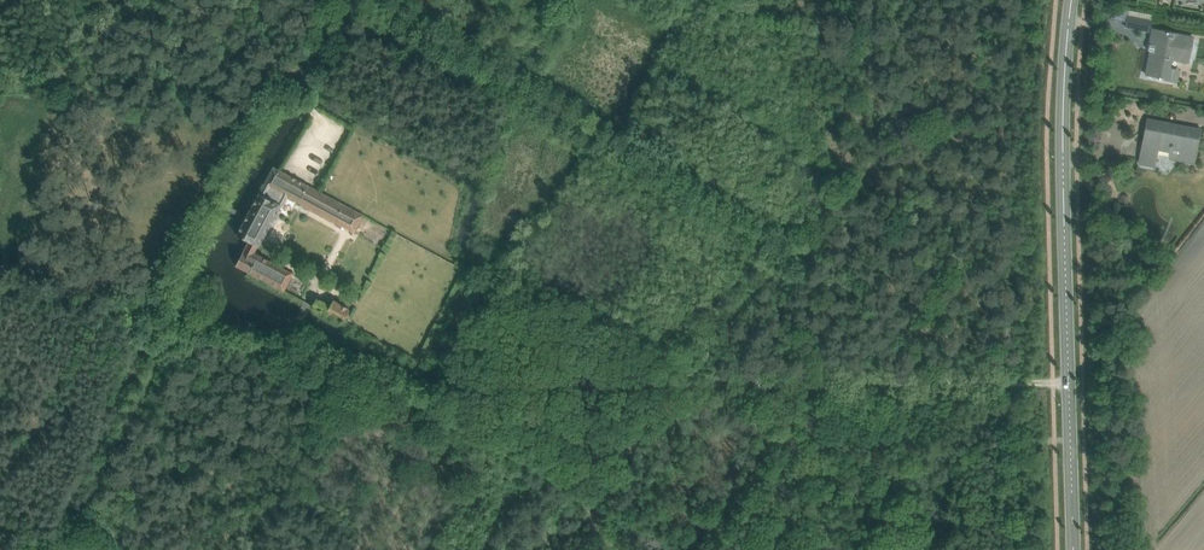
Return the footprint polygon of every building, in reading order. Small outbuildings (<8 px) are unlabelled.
[(1141,30),(1141,19),(1115,17),(1115,29),(1141,30)] [(1187,63),(1192,35),(1150,26),(1140,75),(1175,82),(1178,68),(1168,66),(1169,60),(1187,63)] [(1192,163),(1199,126),(1143,116),(1135,163),(1153,166),(1156,149),(1167,151),(1166,158),(1192,163)] [(353,233),(364,215),(320,192),(273,166),(265,182),(263,183),(259,188),(260,191),(237,235),(249,242),(237,264),(290,294),(295,287),(289,283),(294,273),(257,251),(286,197),(353,233)] [(320,291),(312,306),(346,325),(354,310),(320,291)]
